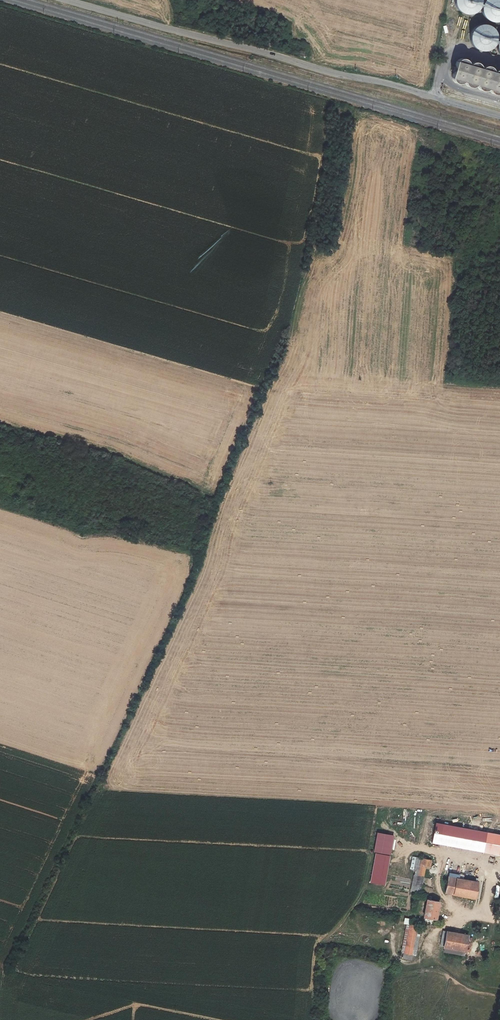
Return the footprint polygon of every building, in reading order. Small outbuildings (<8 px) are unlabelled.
[(454,3),(455,4),(456,7),(458,8),(459,9),(462,11),(465,12),(468,12),(471,12),(474,11),(475,10),(477,8),(479,6),(480,4),(481,2),(482,0),(453,0),(454,1),(454,3)] [(490,18),(493,19),(496,19),(499,19),(499,0),(483,0),(483,2),(482,5),(482,7),(483,10),(484,13),(485,14),(487,16),(490,18)] [(479,52),(481,53),(482,53),(484,53),(486,53),(489,53),(491,52),(494,50),(495,48),(496,46),(497,44),(498,42),(498,41),(498,39),(497,37),(496,34),(495,32),(494,31),(492,29),(489,28),(487,28),(485,28),(482,28),(480,29),(477,30),(476,31),(474,33),(473,36),(473,38),(472,40),(473,43),(473,45),(475,48),(477,50),(479,52)] [(460,57),(455,71),(452,70),(451,74),(454,75),(452,83),(499,97),(499,71),(460,57)] [(485,833),(436,824),(433,841),(481,850),(485,833)] [(394,836),(378,833),(374,852),(391,856),(394,836)] [(415,891),(416,886),(421,858),(413,857),(411,868),(415,869),(411,890),(415,891)] [(431,860),(421,858),(416,886),(421,887),(426,867),(430,868),(431,860)] [(454,894),(457,879),(447,877),(444,893),(454,894)] [(476,883),(457,879),(454,894),(473,897),(476,883)] [(384,887),(383,894),(406,897),(407,891),(384,887)] [(438,901),(427,900),(423,919),(435,920),(438,901)] [(404,946),(408,924),(409,919),(407,918),(406,924),(400,957),(401,958),(402,953),(404,946)] [(415,926),(408,924),(404,946),(402,953),(409,955),(415,926)] [(419,926),(415,926),(409,955),(414,956),(419,926)] [(466,937),(445,933),(443,949),(464,953),(466,937)]
